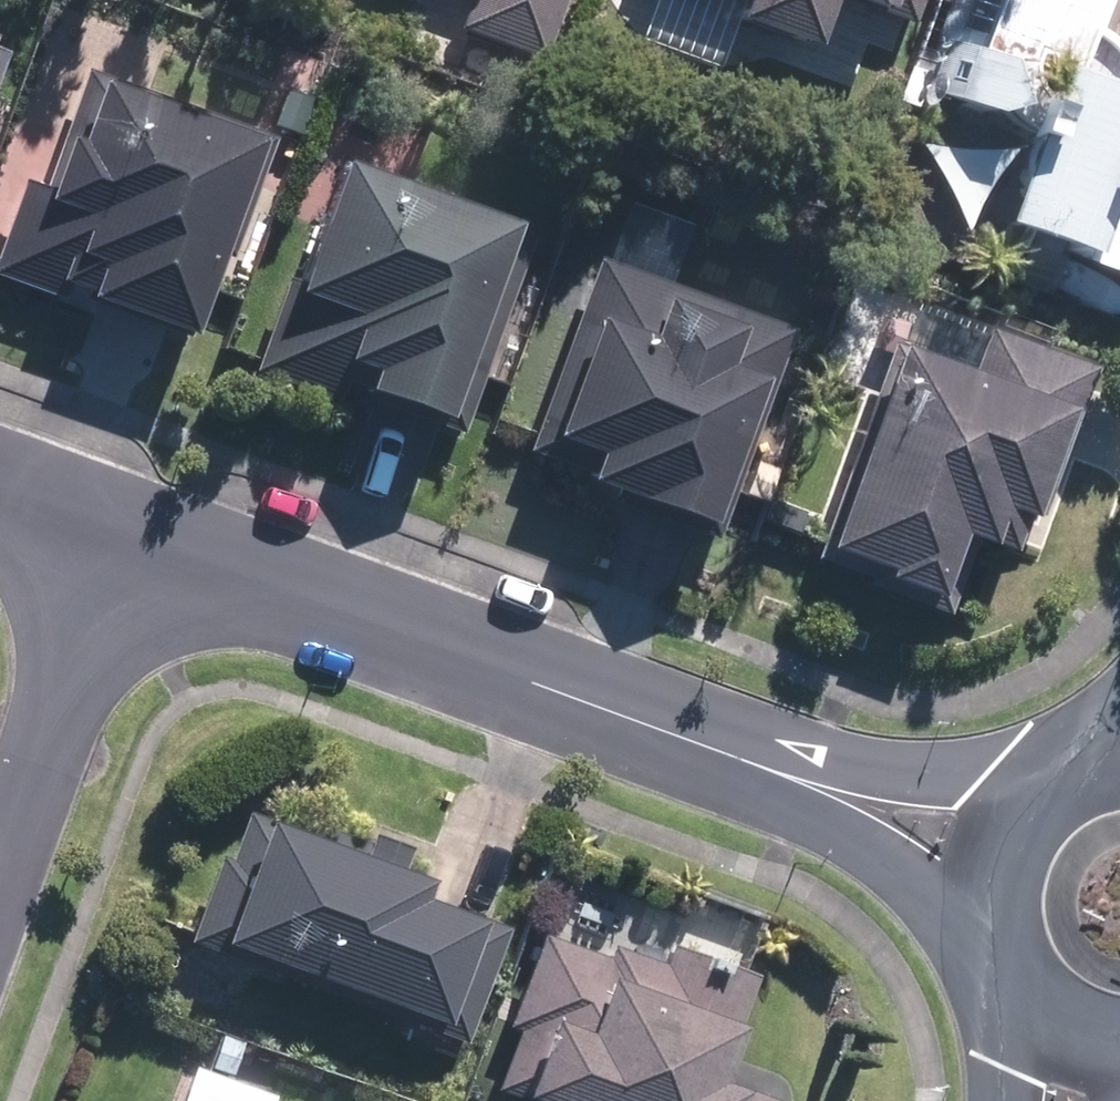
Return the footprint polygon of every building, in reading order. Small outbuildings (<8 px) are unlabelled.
[(564,0),(472,0),(462,27),(541,62),(564,0)] [(737,12),(824,48),(843,0),(741,0),(737,12)] [(908,22),(917,0),(849,0),(908,22)] [(950,95),(1039,133),(1000,223),(1119,275),(1119,48),(1102,24),(1112,0),(990,0),(950,95)] [(19,39),(0,32),(0,88),(19,39)] [(95,63),(48,184),(30,176),(0,247),(0,259),(196,337),(276,136),(95,63)] [(290,280),(259,362),(355,406),(363,383),(459,417),(533,220),(356,154),(306,285),(290,280)] [(682,285),(704,221),(630,191),(523,450),(718,532),(794,328),(682,285)] [(1031,553),(1103,360),(989,317),(971,365),(905,340),(828,548),(949,593),(972,531),(1031,553)] [(232,842),(229,851),(222,849),(197,928),(204,931),(193,965),(465,1052),(504,929),(474,920),(478,909),(425,892),(433,869),(403,859),(410,837),(373,825),(368,841),(268,809),(265,818),(248,813),(238,844),(232,842)] [(495,1084),(548,1100),(785,1100),(718,1079),(740,1012),(607,970),(613,951),(544,929),(517,1014),(495,1084)] [(193,1087),(187,1100),(230,1100),(193,1087)]
